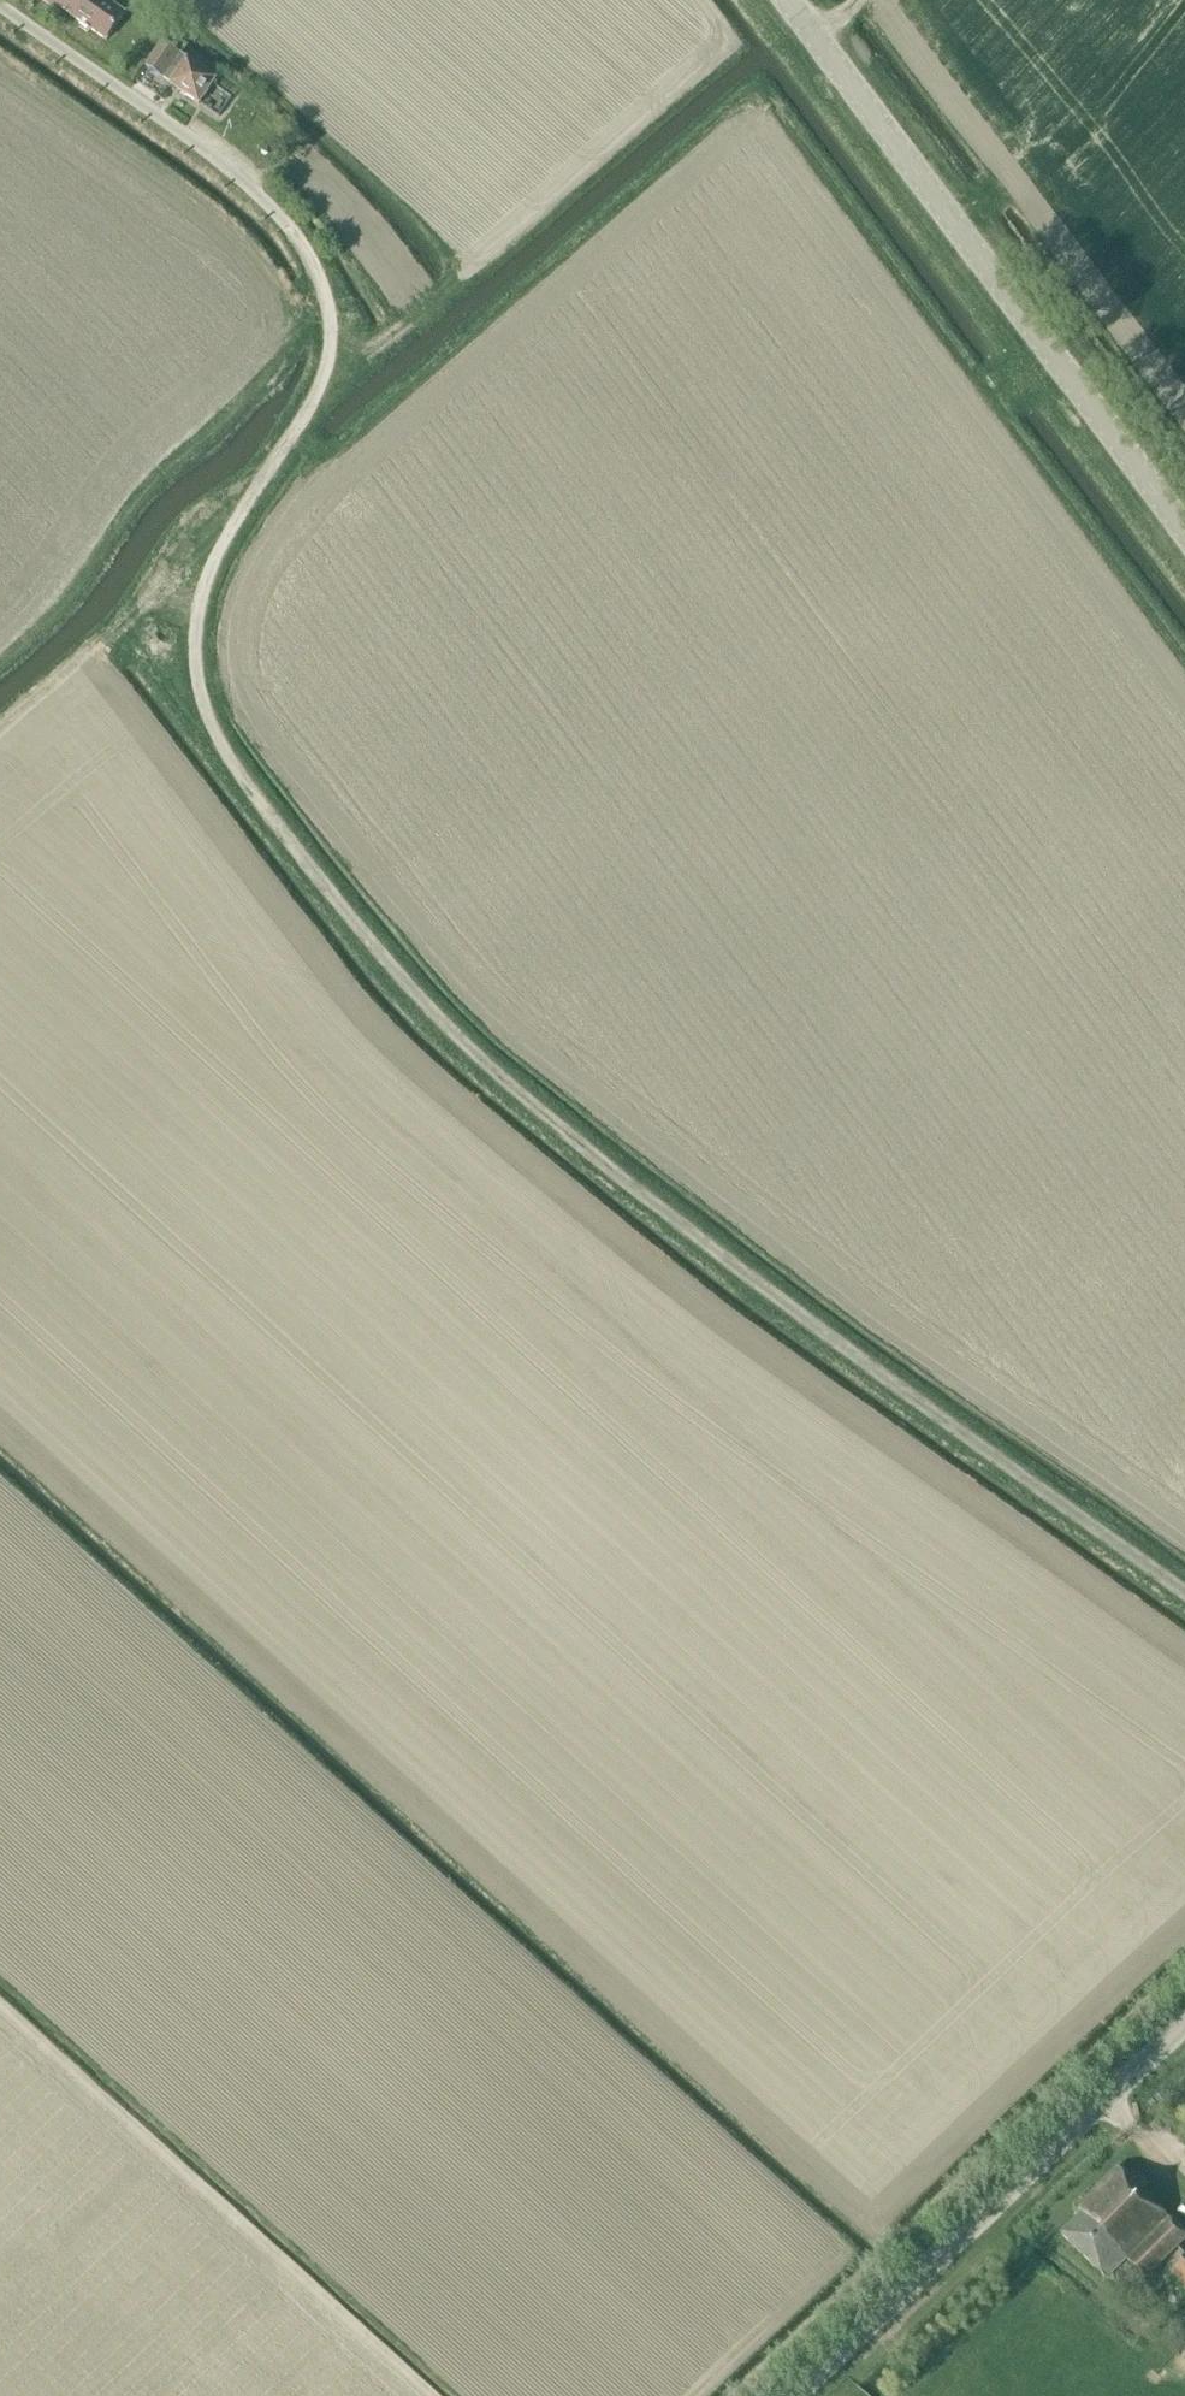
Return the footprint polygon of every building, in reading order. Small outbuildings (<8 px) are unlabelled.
[(59,8),(105,40),(124,14),(104,0),(41,0),(57,11),(59,8)] [(167,33),(145,67),(170,84),(198,104),(215,79),(181,57),(188,46),(167,33)] [(1144,2277),(1184,2237),(1184,2233),(1119,2166),(1076,2209),(1081,2214),(1061,2234),(1106,2279),(1126,2258),(1144,2277)] [(1184,2285),(1184,2258),(1172,2272),(1184,2285)]
